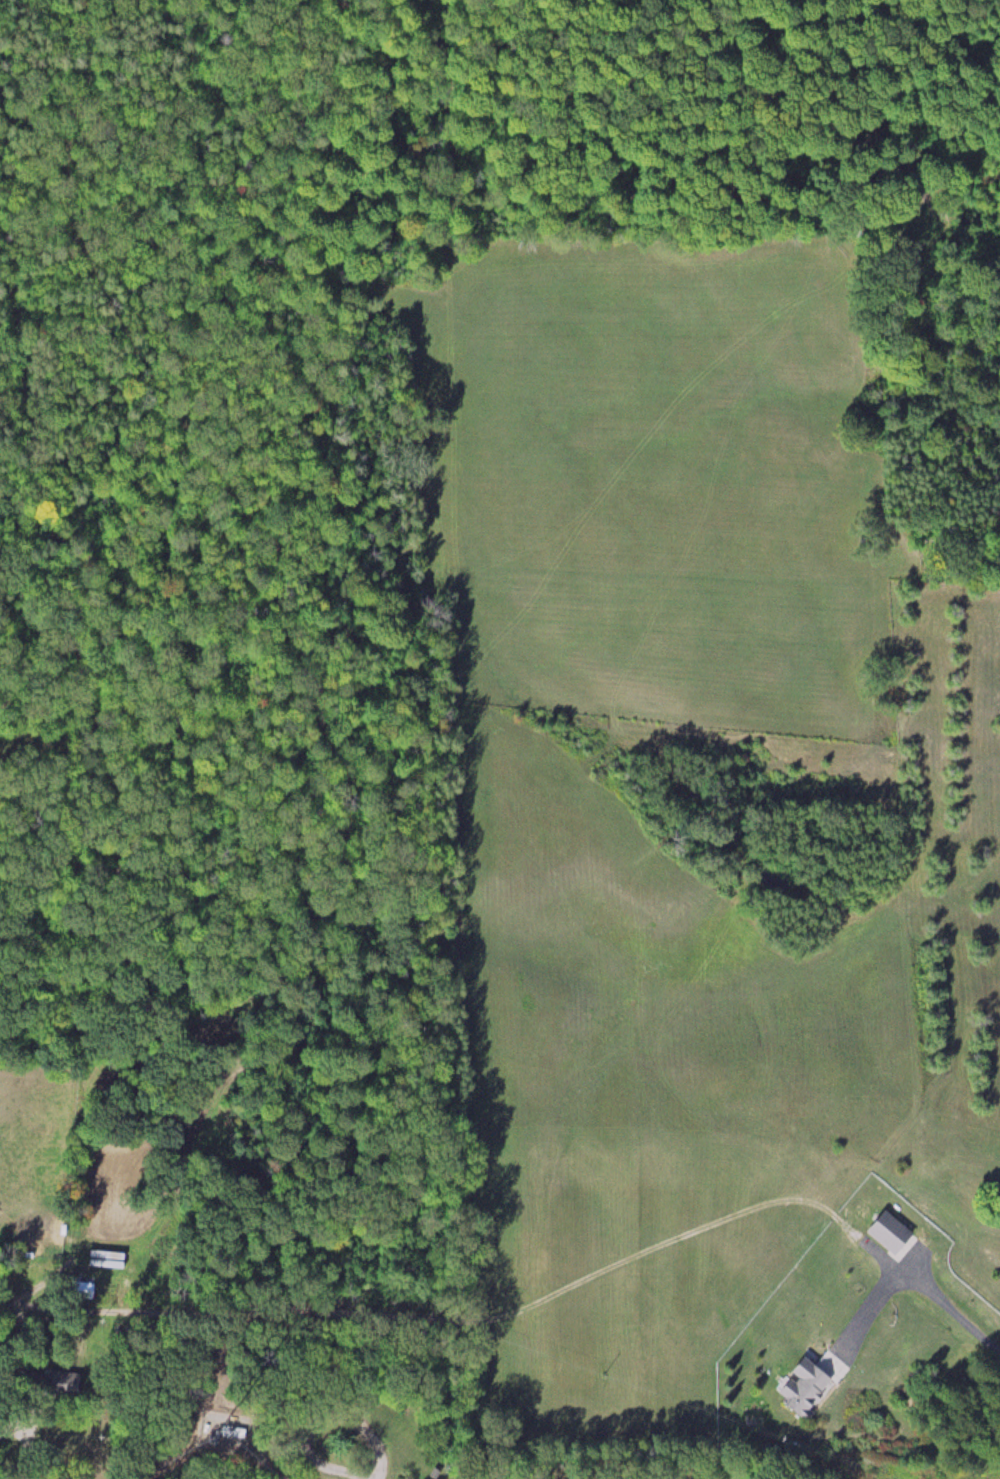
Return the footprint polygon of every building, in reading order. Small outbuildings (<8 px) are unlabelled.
[(870,1231),(900,1258),(920,1236),(890,1209),(870,1231)] [(811,1421),(852,1367),(830,1351),(819,1365),(806,1355),(779,1391),(789,1398),(786,1403),(811,1421)]
